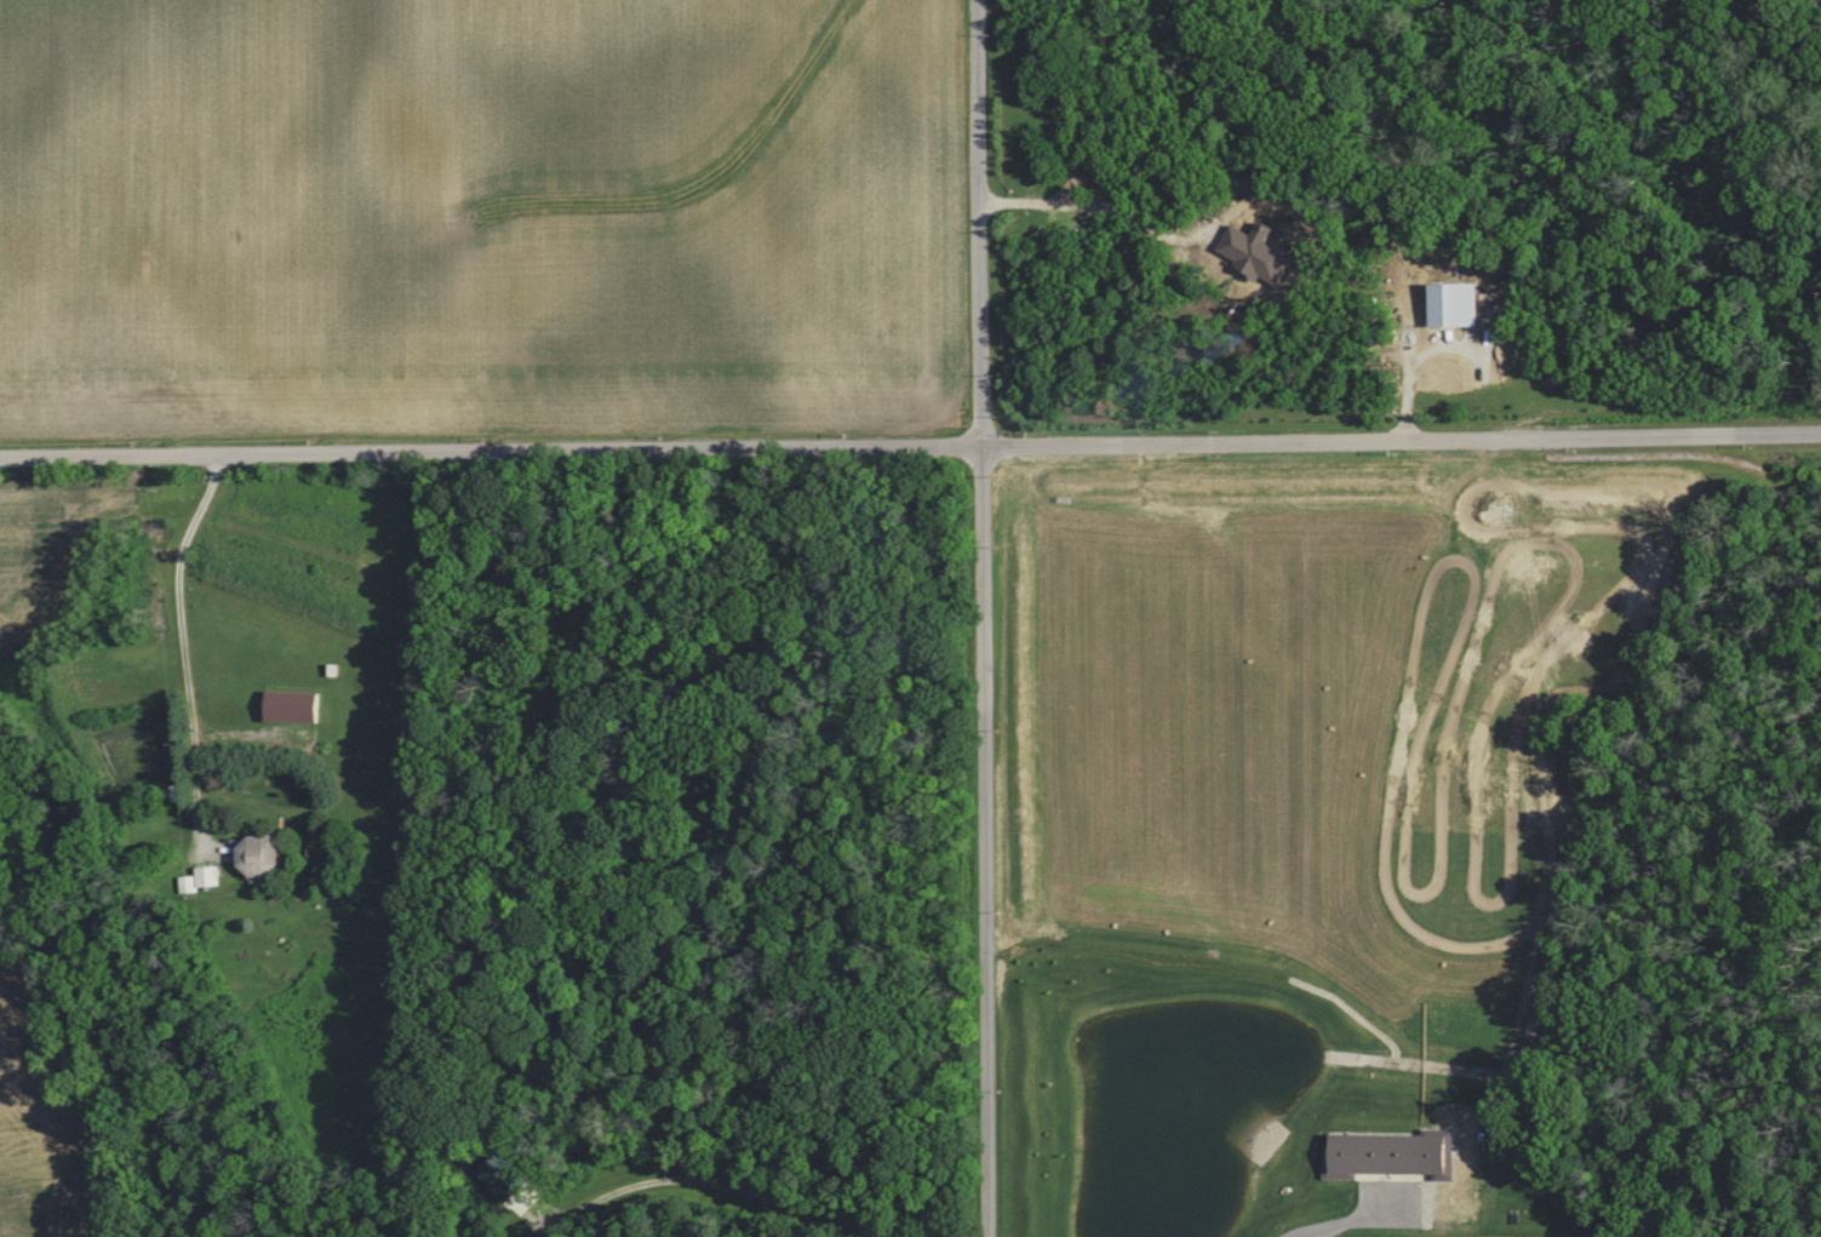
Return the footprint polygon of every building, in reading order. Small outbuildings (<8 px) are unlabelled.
[(325,692),(273,691),(272,721),(324,723),(325,692)] [(244,875),(283,874),(282,838),(243,839),(244,875)] [(219,866),(198,867),(199,876),(180,876),(181,893),(198,892),(198,886),(220,886),(219,866)] [(1415,1175),(1416,1135),(1324,1134),(1323,1174),(1415,1175)] [(531,1184),(503,1154),(481,1174),(508,1205),(531,1184)]
